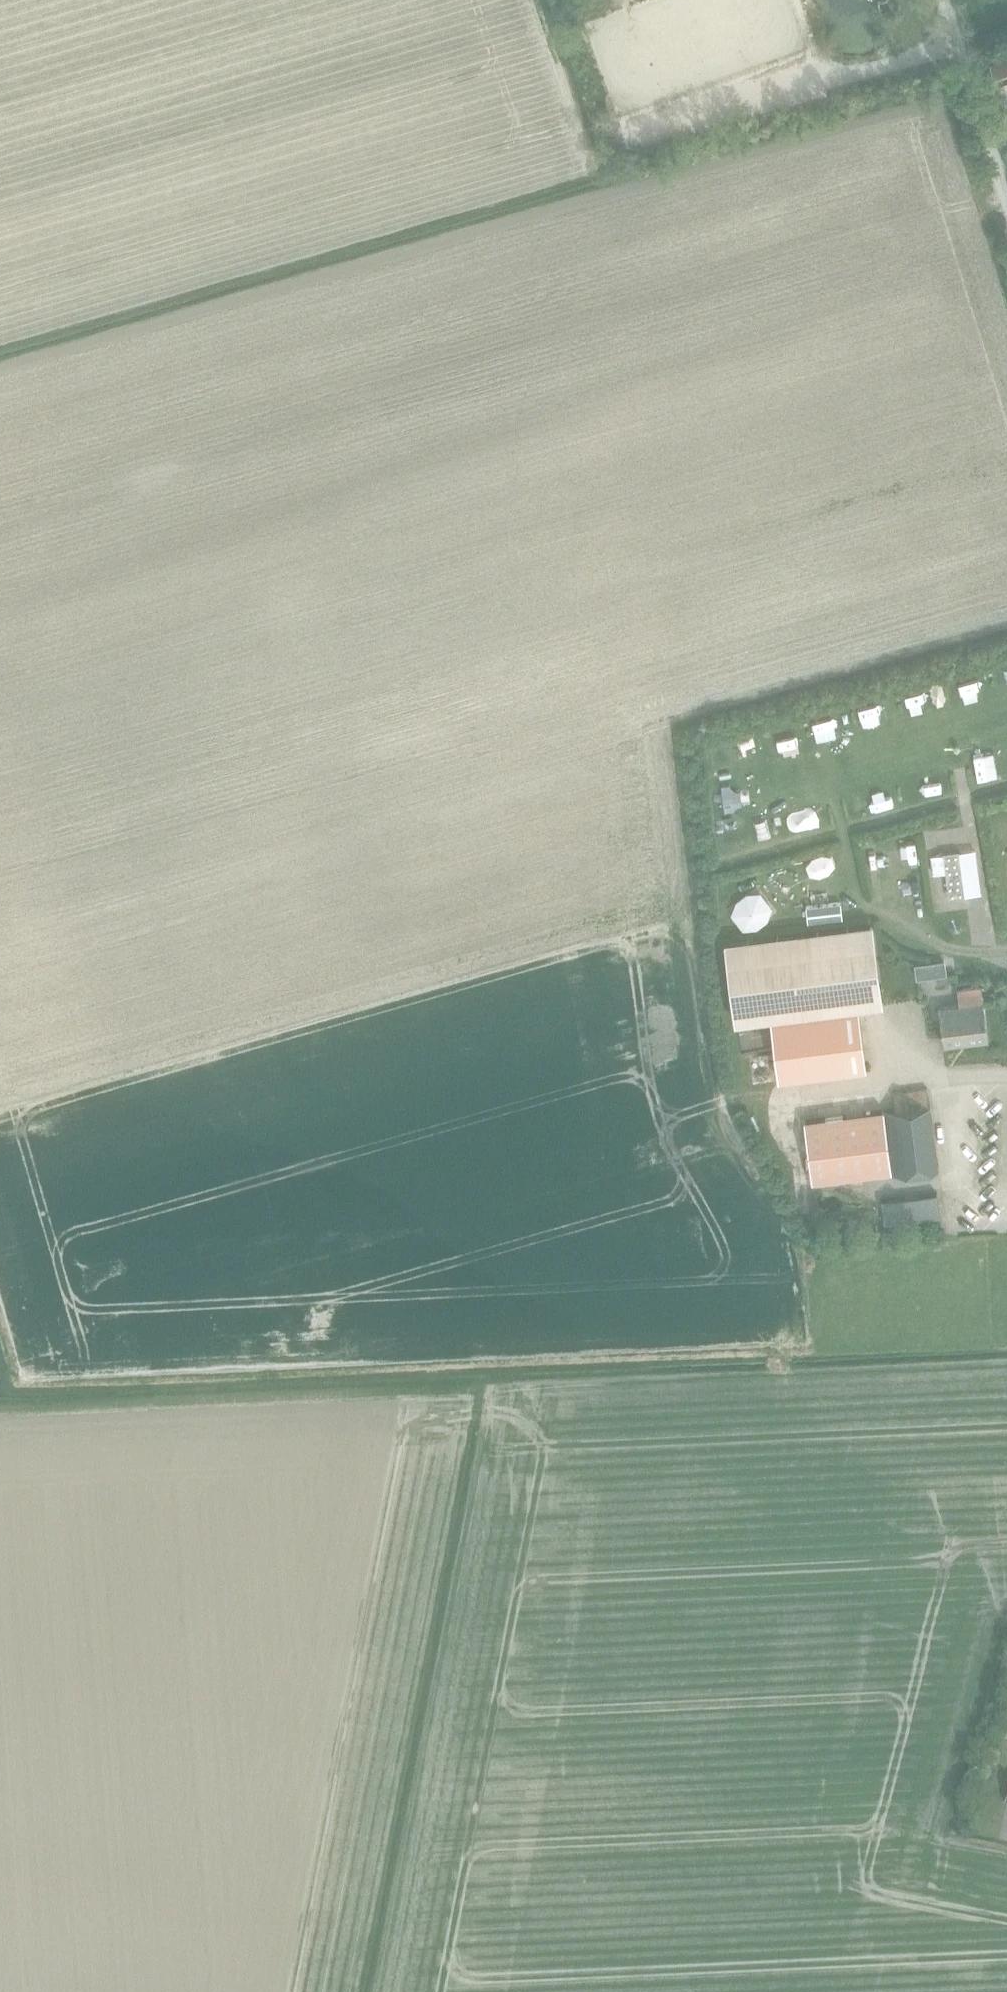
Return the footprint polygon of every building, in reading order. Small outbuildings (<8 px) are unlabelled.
[(949,898),(964,896),(958,851),(931,855),(933,873),(945,871),(949,898)] [(782,1076),(862,1066),(854,1007),(880,1004),(870,923),(727,941),(737,1022),(775,1017),(782,1076)] [(939,1008),(943,1045),(986,1039),(980,986),(958,989),(960,1006),(939,1008)] [(895,1108),(804,1119),(812,1180),(891,1170),(891,1172),(936,1166),(926,1088),(893,1092),(895,1108)] [(938,1193),(882,1199),(885,1224),(941,1218),(938,1193)]
